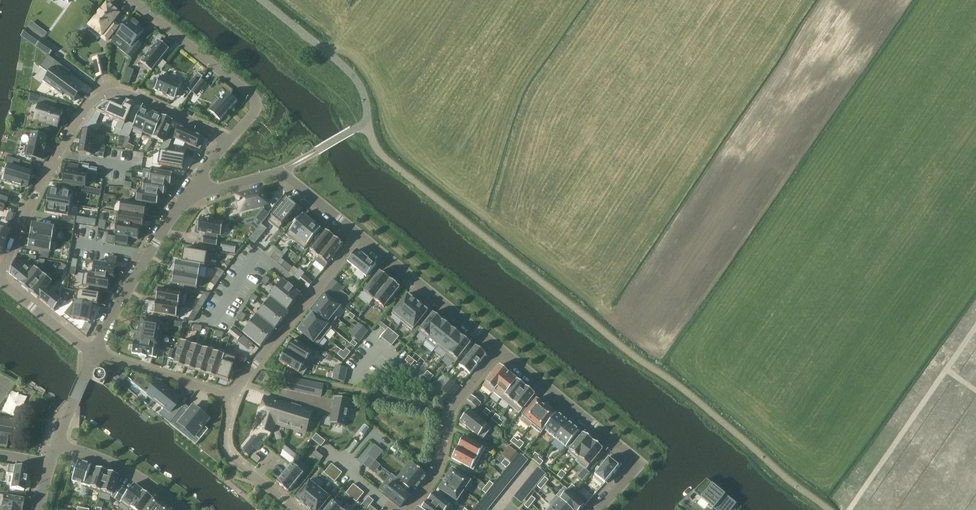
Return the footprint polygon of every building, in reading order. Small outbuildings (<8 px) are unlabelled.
[(107,4),(90,26),(108,40),(118,27),(112,23),(119,14),(107,4)] [(134,20),(133,21),(130,18),(116,35),(131,47),(125,54),(131,58),(142,46),(136,41),(145,30),(139,25),(140,25),(134,20)] [(42,39),(36,47),(49,56),(55,48),(42,39)] [(161,59),(169,49),(158,41),(141,63),(152,71),(156,66),(162,70),(167,64),(161,59)] [(49,73),(43,81),(62,95),(64,93),(75,101),(73,99),(81,89),(82,90),(83,90),(67,78),(71,72),(55,61),(47,72),(49,73)] [(155,91),(175,100),(182,83),(162,74),(155,91)] [(198,84),(199,82),(193,78),(186,87),(192,92),(198,84)] [(199,82),(198,84),(203,88),(207,84),(201,79),(199,82)] [(227,92),(210,111),(220,120),(238,101),(227,92)] [(40,105),(35,120),(43,123),(42,125),(49,127),(50,125),(58,127),(63,112),(54,109),(56,102),(40,97),(38,104),(40,105)] [(95,109),(94,111),(125,125),(135,104),(127,100),(125,105),(121,103),(121,99),(119,99),(117,99),(115,99),(113,99),(111,100),(109,100),(107,101),(105,102),(103,103),(102,104),(100,105),(98,106),(97,108),(95,109)] [(134,127),(133,129),(134,129),(143,133),(152,112),(143,108),(142,108),(134,127)] [(152,112),(143,133),(153,137),(153,138),(163,117),(162,117),(152,112)] [(153,137),(153,138),(164,143),(166,138),(173,121),(162,116),(162,117),(163,117),(153,138),(153,137)] [(123,126),(119,136),(129,137),(132,130),(123,126)] [(176,139),(174,145),(183,149),(185,143),(200,150),(205,140),(201,138),(202,136),(180,127),(175,139),(176,139)] [(83,129),(79,153),(92,155),(96,132),(83,129)] [(32,134),(27,156),(42,159),(44,151),(45,152),(47,146),(45,145),(47,138),(48,136),(32,132),(31,134),(32,134)] [(164,143),(160,152),(161,152),(167,153),(172,140),(166,138),(164,143)] [(161,152),(158,165),(183,169),(186,156),(167,153),(161,152)] [(8,157),(6,164),(19,167),(21,161),(8,157)] [(66,163),(63,183),(68,184),(83,187),(86,187),(88,174),(78,173),(79,165),(66,163)] [(32,171),(10,165),(6,179),(12,181),(12,183),(22,186),(23,184),(28,186),(32,171)] [(150,181),(150,182),(166,184),(166,185),(171,186),(173,174),(170,174),(163,172),(151,170),(150,181)] [(143,191),(160,194),(159,195),(164,196),(166,185),(166,184),(150,182),(150,181),(145,180),(143,191)] [(50,188),(48,200),(71,204),(71,205),(73,205),(75,193),(82,194),(82,193),(83,187),(68,184),(67,191),(50,188)] [(138,190),(136,202),(158,205),(159,195),(160,194),(143,191),(138,190)] [(248,194),(238,197),(239,201),(238,202),(238,204),(239,204),(242,212),(268,205),(264,190),(253,193),(248,194)] [(0,193),(0,200),(7,203),(9,196),(0,193)] [(287,198),(268,221),(279,229),(297,207),(287,198)] [(48,200),(46,213),(63,216),(61,222),(75,224),(76,217),(69,216),(71,205),(71,204),(48,200)] [(120,212),(120,213),(145,217),(147,206),(122,201),(120,212)] [(264,210),(251,226),(256,230),(270,214),(264,210)] [(118,212),(116,223),(118,224),(118,223),(141,227),(140,228),(143,228),(145,217),(120,213),(120,212),(118,212)] [(295,224),(287,235),(295,242),(312,222),(304,215),(303,214),(299,220),(297,219),(298,217),(298,216),(293,223),(295,224)] [(200,217),(197,232),(206,233),(205,236),(204,236),(203,243),(217,245),(218,239),(217,238),(217,235),(221,236),(224,222),(214,220),(214,219),(206,218),(206,219),(200,217)] [(312,222),(295,242),(304,249),(313,239),(315,240),(314,240),(315,241),(320,234),(319,234),(318,236),(316,234),(321,229),(320,228),(312,222)] [(118,224),(115,243),(128,245),(129,238),(138,240),(140,228),(141,227),(118,223),(118,224)] [(33,224),(31,236),(53,240),(55,241),(58,228),(33,224)] [(2,254),(11,233),(0,229),(0,255),(2,254)] [(326,231),(310,250),(319,257),(335,238),(326,231)] [(31,236),(29,248),(45,251),(49,252),(51,252),(53,240),(31,236)] [(316,261),(313,265),(321,272),(325,268),(344,245),(335,238),(319,257),(316,261)] [(182,263),(181,264),(201,267),(201,266),(205,267),(208,254),(184,250),(182,263)] [(358,250),(348,262),(366,277),(376,265),(358,250)] [(93,274),(110,278),(114,279),(116,266),(117,260),(117,258),(109,257),(108,264),(95,262),(93,274)] [(16,258),(10,274),(10,275),(10,274),(22,284),(32,272),(32,271),(23,264),(21,267),(15,263),(16,259),(16,258)] [(176,262),(174,273),(199,277),(205,278),(207,268),(201,267),(181,264),(182,263),(176,262)] [(22,284),(21,284),(30,291),(44,274),(35,267),(32,271),(32,272),(22,284)] [(300,269),(294,276),(299,281),(303,275),(305,273),(300,269)] [(380,271),(364,291),(374,299),(390,279),(380,271)] [(85,273),(82,285),(108,290),(110,278),(93,274),(85,273)] [(174,273),(172,284),(197,288),(199,277),(174,273)] [(44,274),(30,291),(39,298),(47,288),(47,289),(53,282),(44,274)] [(303,275),(299,281),(308,288),(313,283),(303,275)] [(390,279),(374,299),(384,308),(400,288),(390,279)] [(283,280),(276,289),(294,303),(301,294),(293,288),(283,280)] [(329,285),(325,291),(334,298),(338,293),(329,285)] [(47,288),(39,298),(54,310),(62,301),(62,300),(47,289),(47,288)] [(159,289),(157,301),(181,305),(184,293),(159,289)] [(276,289),(269,298),(270,299),(271,299),(287,312),(287,311),(294,303),(276,289)] [(79,291),(77,302),(93,305),(98,306),(100,295),(79,291)] [(325,293),(317,302),(333,316),(334,315),(341,306),(325,293)] [(408,294),(392,314),(402,322),(418,302),(408,294)] [(270,299),(264,307),(282,321),(289,312),(287,311),(287,312),(271,299),(270,299)] [(157,301),(154,313),(179,318),(181,305),(157,301)] [(75,302),(72,318),(90,322),(93,305),(77,302),(75,302)] [(317,302),(310,311),(312,313),(312,312),(330,327),(331,326),(337,318),(334,315),(333,316),(317,302)] [(418,302),(402,322),(412,330),(428,311),(418,302)] [(264,307),(257,315),(275,330),(282,321),(264,307)] [(312,313),(305,321),(325,337),(332,328),(331,326),(330,327),(312,312),(312,313)] [(433,313),(418,331),(428,338),(428,339),(443,320),(433,313)] [(257,315),(250,324),(268,338),(275,330),(257,315)] [(142,319),(140,331),(163,335),(166,323),(162,322),(155,321),(155,318),(147,317),(147,318),(150,318),(149,320),(142,319)] [(428,338),(426,340),(436,349),(438,347),(437,346),(452,328),(443,320),(428,339),(428,338)] [(305,321),(298,330),(318,346),(325,337),(305,321)] [(359,323),(355,329),(364,336),(368,331),(359,323)] [(250,324),(243,333),(261,347),(268,338),(250,324)] [(233,328),(228,333),(229,333),(238,341),(242,335),(233,328)] [(388,328),(381,337),(386,342),(394,332),(388,328)] [(452,328),(437,346),(438,347),(446,354),(447,354),(462,336),(452,328)] [(355,329),(350,334),(360,342),(360,341),(364,336),(355,329)] [(138,343),(159,347),(161,348),(163,335),(140,331),(138,343)] [(394,332),(386,342),(392,346),(399,337),(394,332)] [(446,354),(445,355),(455,364),(471,343),(462,336),(447,354),(446,354)] [(293,339),(286,350),(308,363),(315,352),(293,339)] [(181,341),(174,364),(185,367),(192,344),(181,341)] [(134,342),(132,354),(133,354),(139,355),(139,356),(147,357),(147,356),(153,357),(153,358),(153,357),(157,358),(159,347),(138,343),(135,342),(134,342)] [(192,344),(185,367),(196,371),(203,348),(192,344)] [(476,346),(460,366),(470,374),(486,354),(476,346)] [(203,348),(196,371),(207,374),(214,351),(203,348)] [(171,349),(168,358),(175,360),(177,351),(171,349)] [(225,355),(217,378),(229,381),(238,354),(226,350),(224,355),(225,355)] [(286,350),(279,361),(303,376),(311,364),(308,363),(286,350)] [(341,350),(338,355),(345,360),(348,355),(344,352),(341,350)] [(214,351),(207,374),(217,378),(225,355),(224,355),(214,351)] [(336,365),(334,372),(346,375),(348,368),(347,368),(342,367),(336,365)] [(486,382),(483,386),(492,394),(494,393),(493,392),(509,373),(500,365),(486,382)] [(94,378),(93,380),(104,385),(108,374),(97,369),(94,378)] [(334,372),(333,379),(345,382),(346,375),(334,372)] [(509,373),(493,392),(494,393),(502,399),(517,380),(509,373)] [(280,376),(277,387),(284,389),(286,377),(280,376)] [(517,380),(502,399),(510,406),(526,386),(517,380)] [(158,384),(149,395),(165,408),(159,415),(170,423),(185,405),(186,404),(185,404),(184,405),(179,402),(180,401),(181,400),(179,399),(176,396),(164,387),(163,388),(158,384)] [(446,385),(442,390),(451,398),(456,392),(446,385)] [(526,386),(510,406),(519,413),(535,394),(526,386)] [(472,395),(467,401),(477,408),(481,403),(472,395)] [(261,419),(258,428),(272,432),(275,423),(274,423),(281,402),(265,397),(259,418),(261,419)] [(336,397),(330,423),(345,427),(351,400),(336,397)] [(537,399),(520,420),(530,428),(531,426),(547,407),(537,399)] [(281,402),(274,423),(275,423),(290,428),(296,407),(281,402)] [(170,423),(170,424),(179,431),(183,426),(195,436),(202,428),(202,429),(204,427),(203,426),(209,419),(193,407),(190,411),(185,407),(186,405),(185,405),(170,423)] [(296,407),(290,428),(306,433),(312,412),(296,407)] [(547,407),(531,426),(541,434),(544,430),(544,429),(556,415),(556,414),(547,407)] [(469,410),(460,422),(483,440),(492,428),(469,410)] [(556,415),(544,429),(544,430),(555,438),(569,421),(557,412),(556,414),(556,415)] [(496,414),(492,419),(496,423),(499,419),(501,418),(496,414)] [(6,447),(7,440),(13,441),(16,419),(0,416),(0,446),(6,447)] [(569,421),(555,438),(566,447),(580,430),(569,421)] [(365,425),(360,431),(364,434),(369,428),(365,425)] [(584,433),(568,452),(577,460),(578,460),(593,441),(584,433)] [(316,434),(312,439),(321,447),(326,441),(316,434)] [(464,436),(458,447),(480,459),(486,448),(464,436)] [(518,441),(515,445),(520,449),(524,444),(520,440),(518,441)] [(577,460),(576,462),(586,470),(603,449),(593,441),(578,460),(577,460)] [(458,447),(452,458),(474,470),(480,459),(458,447)] [(372,450),(368,454),(370,456),(376,461),(380,456),(372,450)] [(291,463),(298,456),(293,452),(286,459),(291,463)] [(535,453),(531,458),(536,462),(539,458),(540,456),(535,453)] [(255,454),(251,458),(258,463),(261,459),(255,454)] [(611,455),(593,477),(603,485),(605,483),(605,484),(614,473),(614,474),(622,464),(611,455)] [(370,456),(364,465),(369,469),(376,461),(370,456)] [(505,459),(501,464),(507,468),(511,464),(505,459)] [(72,481),(91,487),(94,476),(88,474),(92,464),(79,460),(72,481)] [(278,481),(277,482),(289,492),(306,472),(293,462),(291,465),(278,481)] [(332,464),(324,473),(330,478),(337,468),(332,464)] [(8,465),(7,473),(12,474),(10,488),(23,491),(27,468),(8,465)] [(399,477),(397,478),(410,488),(411,486),(415,489),(427,475),(421,470),(419,468),(418,469),(414,465),(414,466),(409,472),(405,469),(399,477)] [(101,493),(108,472),(97,468),(94,476),(91,487),(90,489),(102,493),(101,493)] [(337,468),(330,478),(335,482),(343,473),(337,468)] [(453,469),(446,479),(464,491),(464,492),(466,493),(473,482),(453,469)] [(562,470),(557,476),(562,479),(566,474),(562,470)] [(101,493),(102,493),(112,496),(115,499),(123,489),(117,484),(120,476),(108,472),(101,493)] [(311,479),(295,499),(305,507),(320,489),(320,490),(322,488),(321,487),(325,483),(315,476),(312,480),(311,479)] [(397,478),(384,495),(386,496),(390,499),(400,508),(410,496),(406,492),(409,489),(410,488),(397,478)] [(446,479),(439,489),(457,502),(464,492),(464,491),(446,479)] [(716,506),(721,509),(731,509),(734,507),(737,503),(707,479),(696,490),(703,495),(701,498),(714,508),(714,509),(716,506)] [(115,499),(130,509),(144,491),(134,484),(128,493),(123,489),(115,499)] [(353,484),(346,493),(351,498),(359,488),(353,484)] [(572,484),(568,489),(572,494),(577,488),(572,484)] [(557,496),(572,509),(581,509),(585,506),(572,494),(568,489),(565,487),(557,496)] [(359,488),(351,498),(357,502),(364,493),(359,488)] [(305,507),(309,509),(320,509),(330,498),(320,490),(320,489),(305,507)] [(576,489),(572,494),(585,506),(589,501),(576,489)] [(144,491),(130,509),(129,509),(144,509),(153,498),(144,491)] [(428,501),(439,509),(450,509),(453,506),(435,492),(428,501)] [(14,509),(21,509),(23,499),(0,495),(0,507),(14,509)] [(163,503),(154,496),(153,498),(144,509),(158,509),(163,503)] [(361,506),(366,509),(367,509),(374,501),(369,496),(361,506)] [(548,504),(550,506),(551,506),(555,509),(572,509),(557,496),(548,504)] [(325,509),(341,509),(343,508),(334,500),(325,509)] [(421,509),(422,509),(439,509),(428,501),(421,509)]
